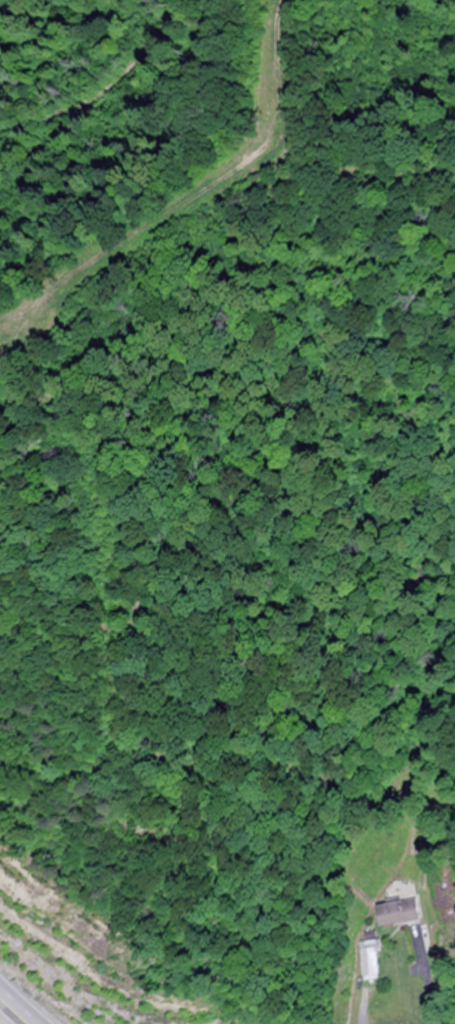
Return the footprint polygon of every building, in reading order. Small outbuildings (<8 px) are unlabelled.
[(380,928),(423,921),(420,900),(376,906),(380,928)] [(379,940),(360,943),(364,982),(383,980),(379,940)]
